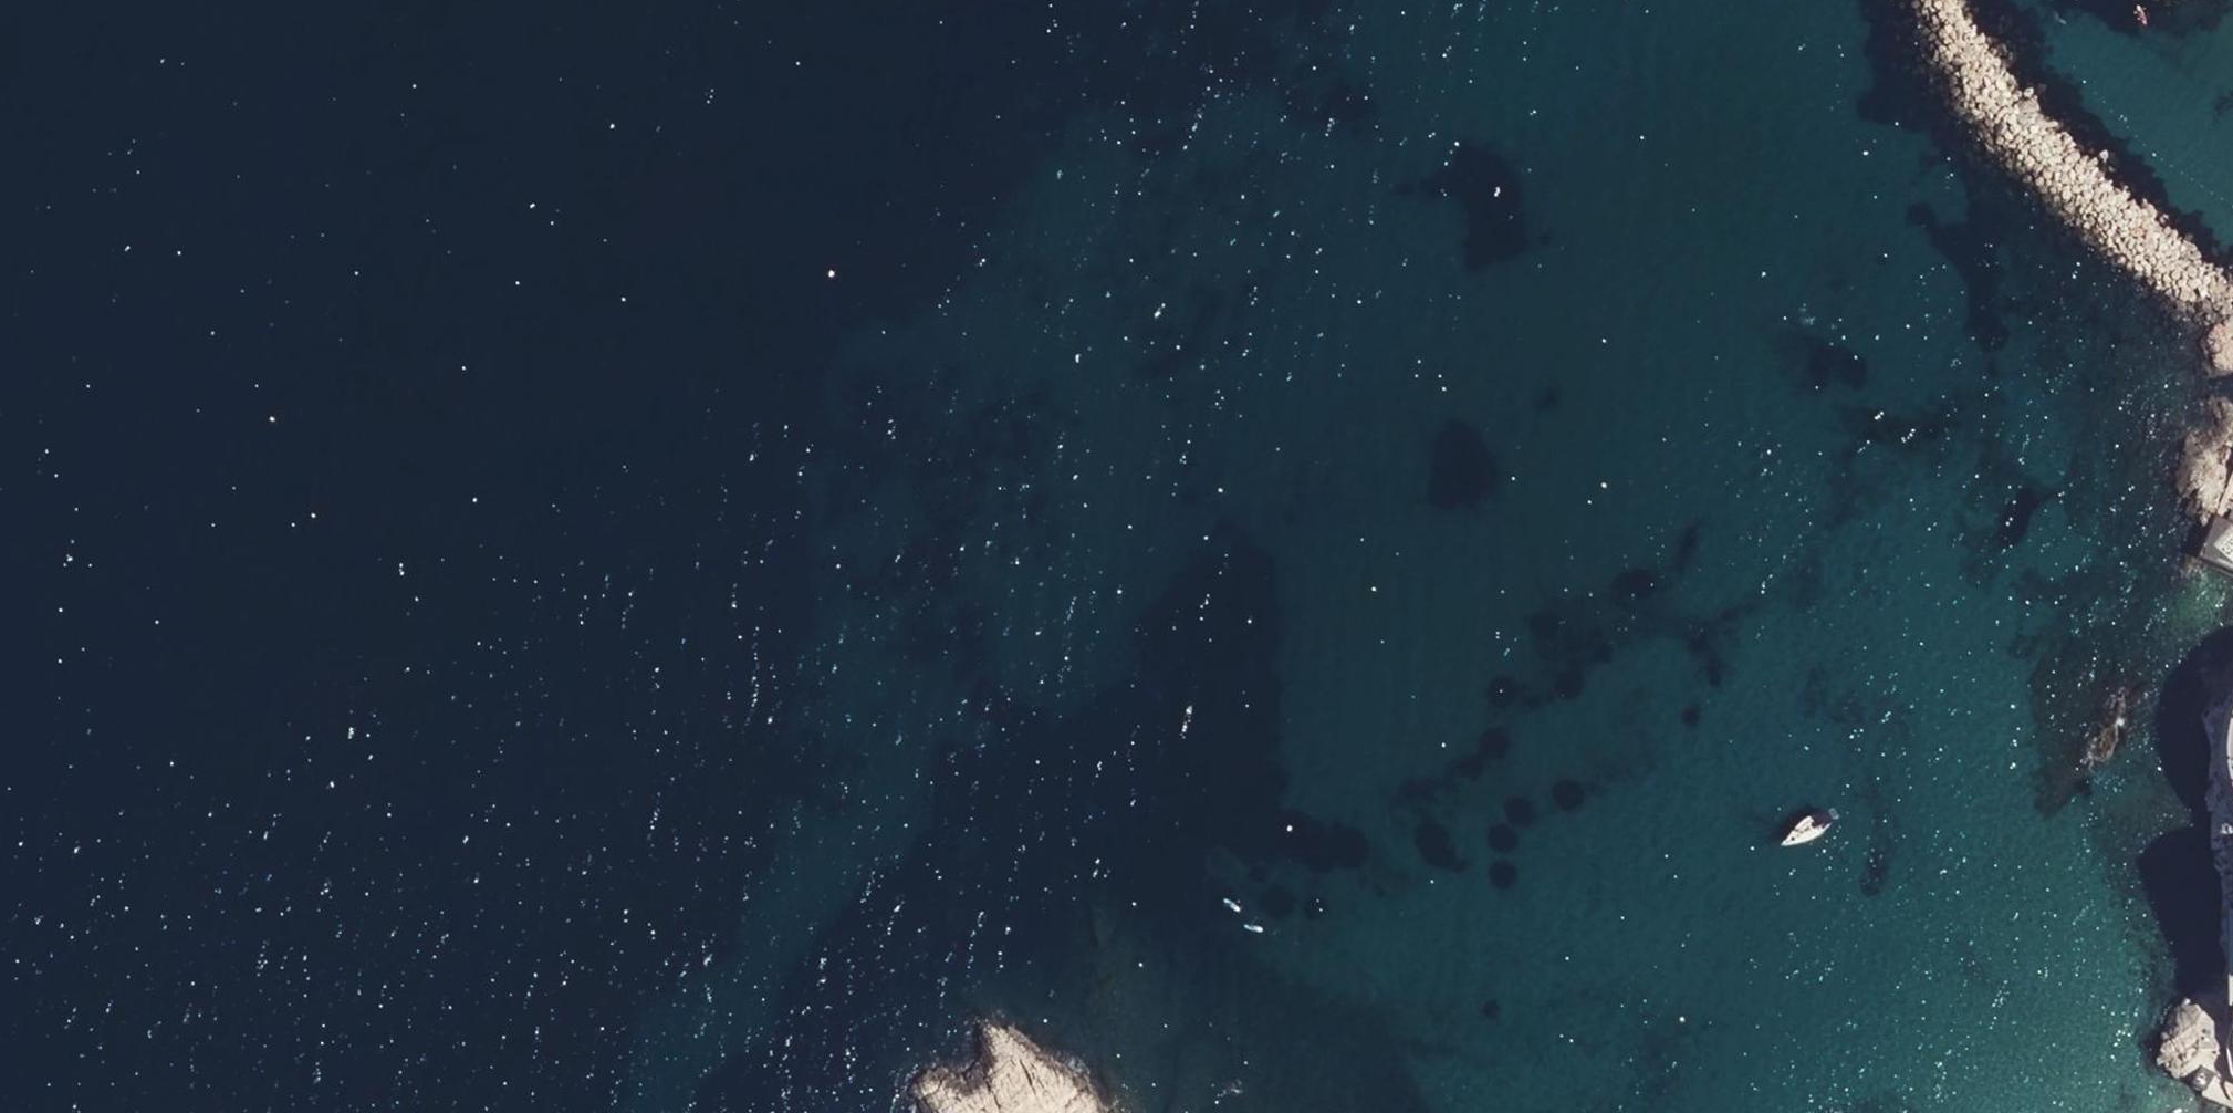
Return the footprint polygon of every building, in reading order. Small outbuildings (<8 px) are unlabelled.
[(2214,525),(2198,562),(2232,577),(2232,533),(2214,525)] [(2202,1068),(2194,1083),(2206,1090),(2214,1075),(2202,1068)]
